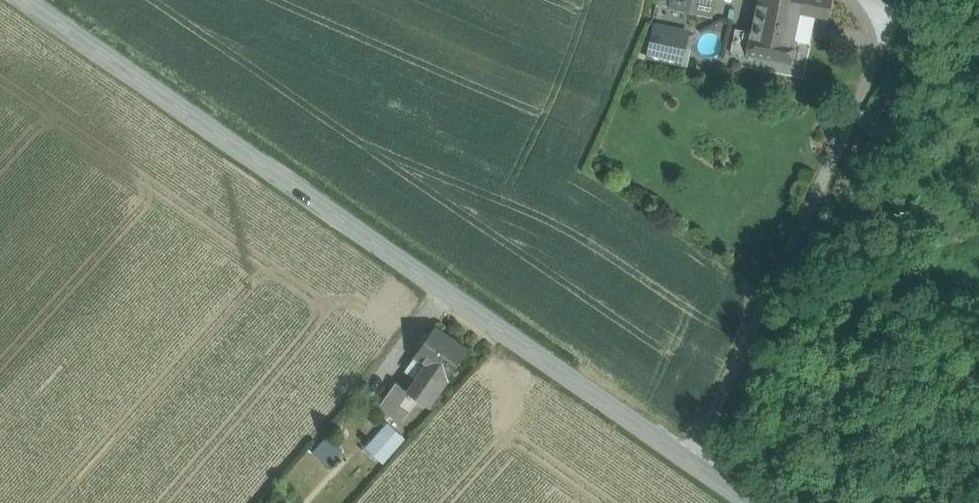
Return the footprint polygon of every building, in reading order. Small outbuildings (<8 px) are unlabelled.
[(670,8),(710,17),(714,0),(672,0),(670,8)] [(757,5),(799,13),(828,19),(831,0),(758,0),(757,5)] [(799,13),(757,5),(751,33),(746,55),(765,59),(764,66),(770,67),(772,60),(791,64),(796,42),(793,41),(799,13)] [(751,33),(735,30),(730,52),(746,55),(751,33)] [(711,51),(655,40),(650,64),(707,75),(711,51)] [(434,329),(415,357),(416,357),(428,366),(447,380),(467,352),(434,329)] [(428,366),(416,357),(407,370),(419,378),(428,366)] [(419,378),(410,392),(419,399),(429,406),(447,380),(428,366),(419,378)] [(410,392),(396,383),(380,406),(403,422),(419,399),(410,392)] [(406,440),(387,423),(365,448),(383,464),(406,440)] [(328,435),(312,453),(329,468),(344,450),(328,435)] [(738,453),(730,454),(732,464),(740,463),(738,453)]
